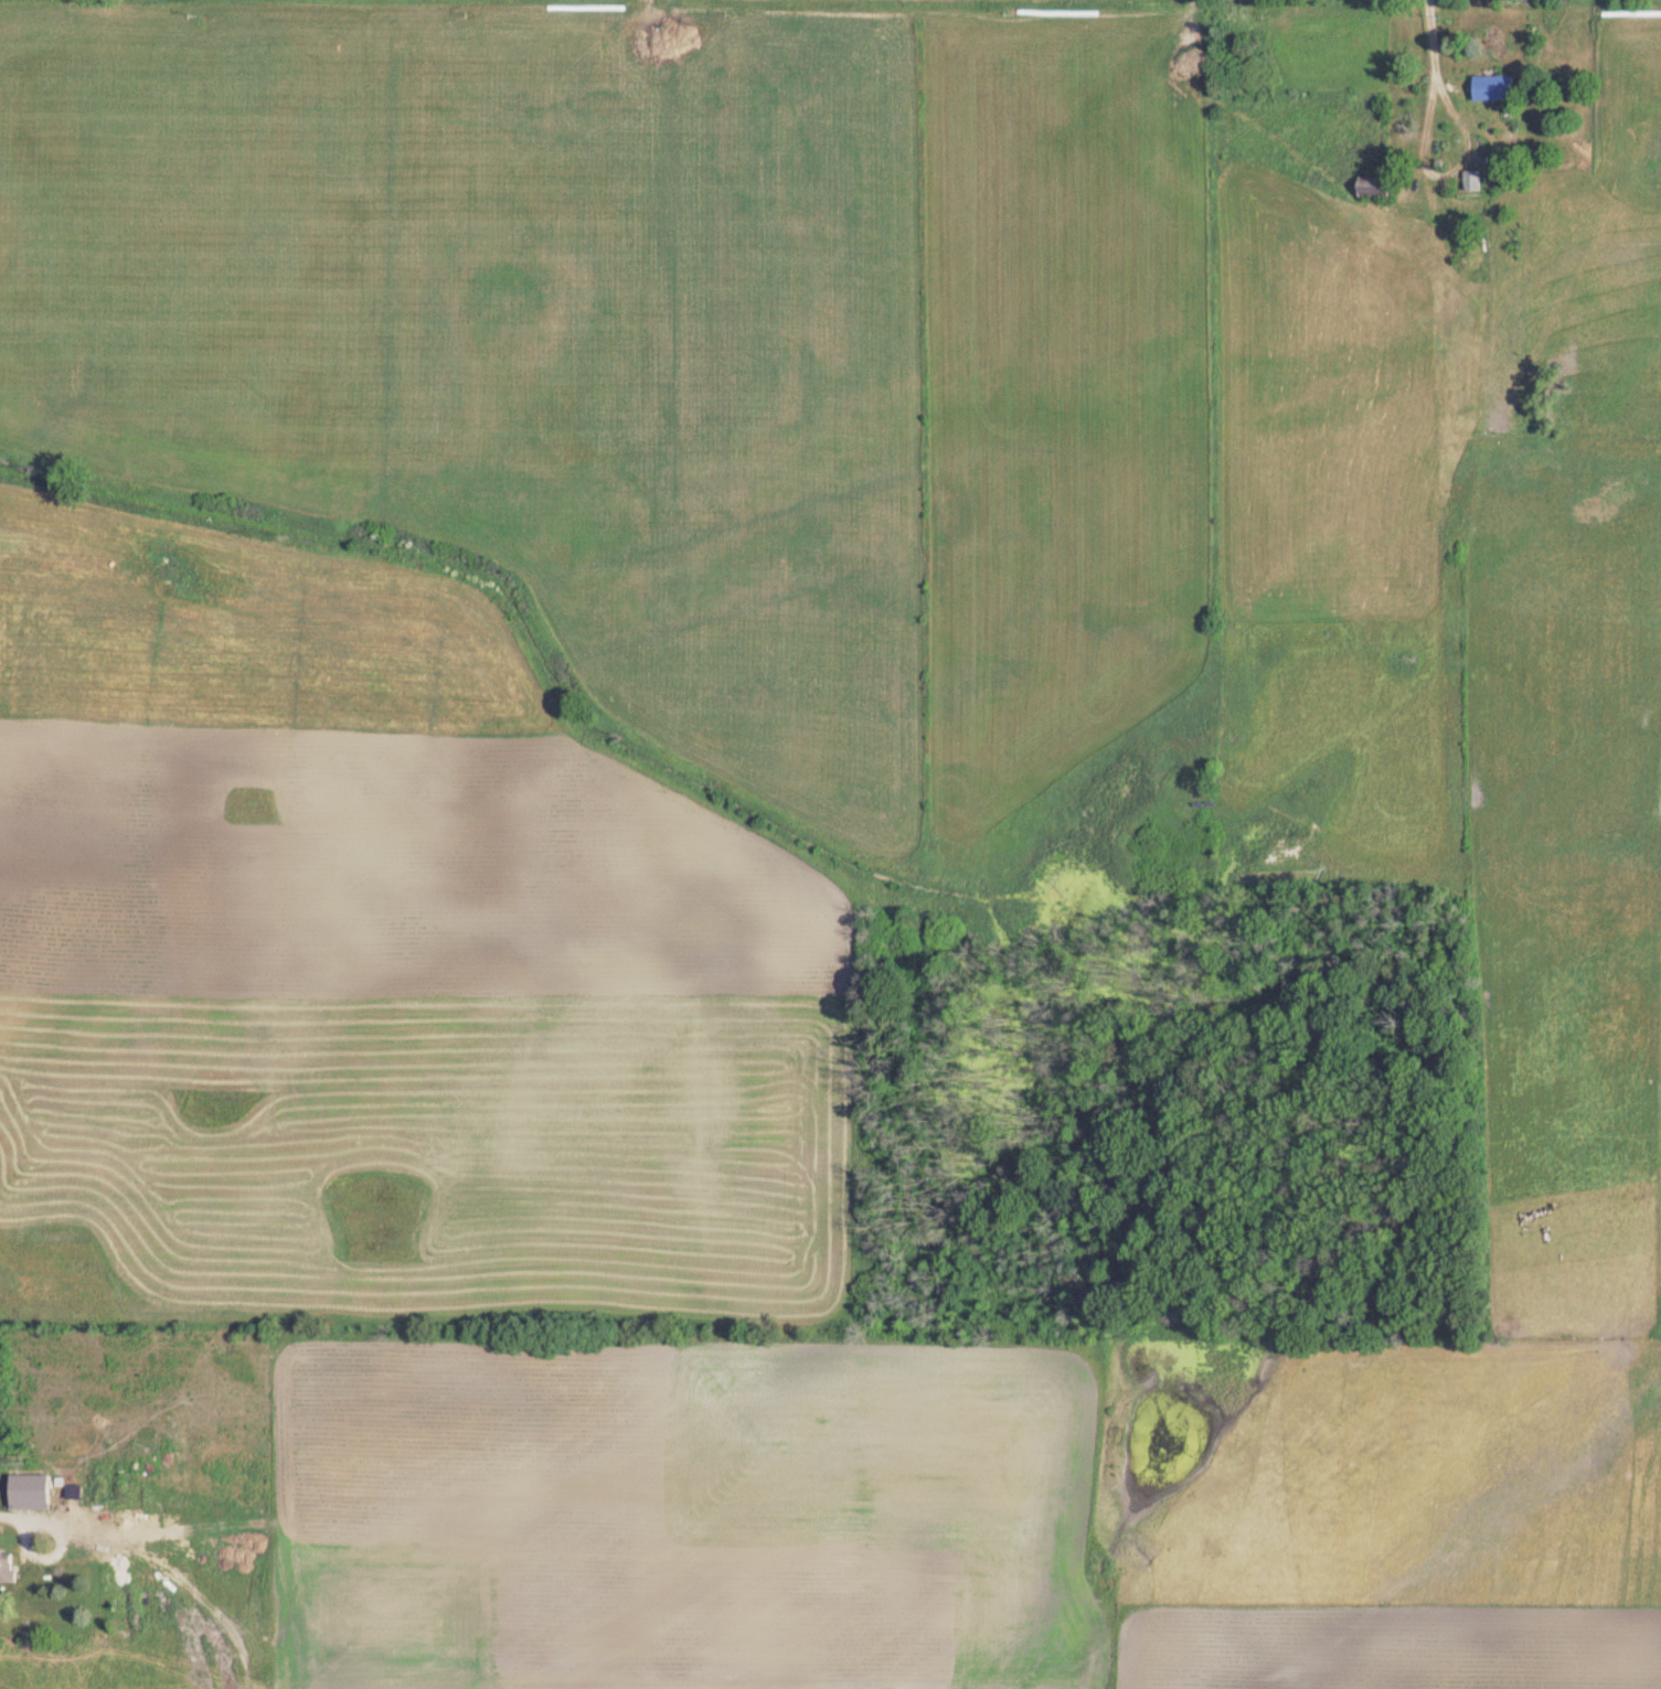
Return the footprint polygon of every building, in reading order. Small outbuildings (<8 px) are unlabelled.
[(1480,79),(1480,104),(1521,104),(1521,79),(1480,79)] [(1485,194),(1485,175),(1468,175),(1468,194),(1485,194)] [(1396,180),(1362,180),(1362,200),(1396,200),(1396,180)] [(21,1586),(21,1554),(0,1554),(0,1586),(21,1586)]
